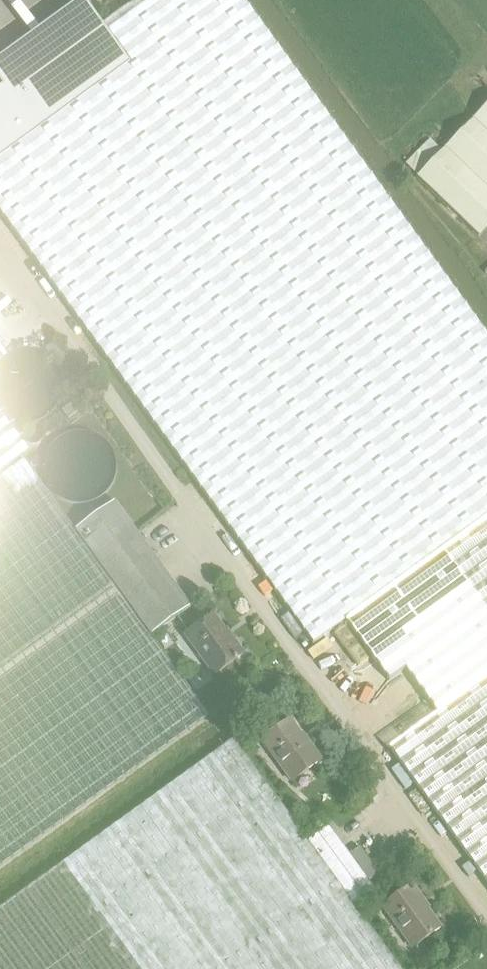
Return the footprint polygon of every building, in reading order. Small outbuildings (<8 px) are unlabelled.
[(46,277),(314,645),(346,622),(443,551),(486,519),(486,337),(242,0),(139,0),(102,27),(130,65),(0,159),(0,213),(46,277)] [(0,89),(0,159),(130,65),(102,27),(83,0),(81,0),(0,59),(0,84),(2,87),(0,89)] [(418,179),(479,238),(486,230),(486,107),(418,179)] [(72,405),(61,413),(67,422),(78,414),(72,405)] [(27,453),(0,416),(0,473),(27,453)] [(75,531),(24,461),(0,479),(0,868),(50,832),(94,801),(209,717),(151,636),(75,531)] [(115,503),(75,531),(151,636),(190,607),(184,598),(115,503)] [(443,551),(486,612),(486,519),(443,551)] [(346,622),(389,681),(406,670),(438,715),(486,679),(486,612),(443,551),(346,622)] [(214,677),(244,655),(231,637),(229,638),(213,616),(185,637),(214,677)] [(486,885),(486,679),(438,715),(390,749),(486,885)] [(291,783),(321,761),(309,744),(307,745),(290,721),(261,742),(291,783)] [(356,911),(308,843),(283,809),(233,741),(202,764),(121,823),(0,910),(0,968),(398,968),(391,960),(356,911)] [(329,828),(308,843),(356,911),(378,895),(329,828)] [(413,949),(441,929),(423,905),(425,904),(413,887),(383,908),(413,949)]
